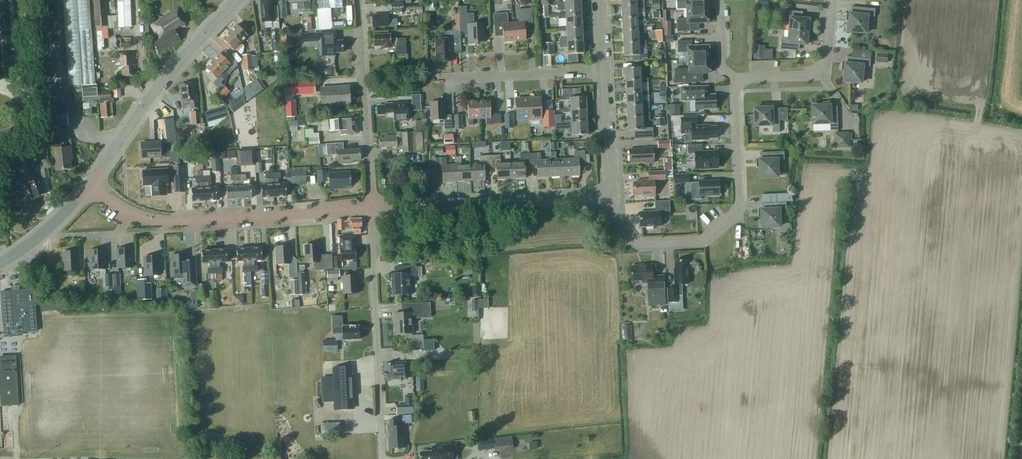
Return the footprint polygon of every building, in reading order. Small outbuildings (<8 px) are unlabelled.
[(68,86),(94,84),(89,0),(63,0),(68,86)] [(105,0),(92,0),(95,27),(107,26),(105,0)] [(130,12),(130,0),(116,0),(118,28),(131,27),(130,12)] [(280,28),(278,5),(272,6),(272,0),(261,0),(263,22),(273,21),(274,28),(280,28)] [(302,1),(303,10),(310,9),(309,1),(306,1),(306,0),(289,0),(289,2),(302,1)] [(317,9),(343,7),(342,0),(316,0),(317,9)] [(636,7),(636,8),(644,8),(644,0),(636,1),(636,0),(620,0),(620,8),(636,7)] [(684,9),(707,9),(707,0),(675,0),(675,1),(684,1),(684,9)] [(285,1),(278,2),(279,18),(287,18),(285,1)] [(762,11),(762,8),(767,8),(768,2),(758,1),(757,10),(762,11)] [(403,14),(402,3),(391,4),(391,14),(403,14)] [(558,14),(558,16),(581,15),(581,3),(557,5),(557,7),(565,7),(565,14),(558,14)] [(410,10),(415,10),(415,13),(422,13),(422,5),(403,6),(404,13),(410,13),(410,10)] [(484,42),(483,24),(484,24),(484,23),(476,24),(474,22),(473,13),(467,14),(466,6),(458,7),(459,31),(466,30),(466,34),(468,36),(468,45),(477,45),(477,42),(484,42)] [(850,13),(845,13),(845,20),(848,21),(847,31),(865,33),(866,16),(874,16),(874,8),(850,6),(850,13)] [(620,8),(621,20),(637,19),(637,20),(644,20),(644,15),(637,16),(636,8),(636,7),(620,8)] [(518,22),(513,23),(514,41),(525,40),(524,24),(532,23),(531,9),(517,10),(518,22)] [(707,9),(684,9),(685,18),(676,18),(676,31),(690,31),(690,23),(707,22),(707,9)] [(159,40),(152,44),(159,54),(180,41),(174,30),(185,23),(177,10),(151,26),(159,40)] [(789,22),(788,30),(810,32),(811,21),(808,21),(808,19),(798,18),(799,11),(783,10),(782,22),(789,22)] [(662,11),(663,36),(671,35),(671,27),(665,27),(665,11),(662,11)] [(514,41),(513,23),(508,23),(507,13),(493,14),(494,27),(502,26),(503,42),(514,41)] [(373,27),(396,26),(396,19),(392,20),(392,17),(388,17),(387,15),(372,15),(373,27)] [(558,27),(558,29),(582,28),(581,15),(558,16),(558,19),(560,19),(560,22),(566,22),(566,27),(558,27)] [(306,17),(307,29),(315,29),(314,17),(306,17)] [(621,20),(621,32),(638,31),(638,32),(645,32),(645,25),(646,25),(646,20),(644,20),(637,20),(637,19),(621,20)] [(237,25),(230,32),(241,43),(248,35),(237,25)] [(454,48),(460,47),(460,54),(459,31),(459,25),(455,25),(455,31),(442,31),(442,39),(435,39),(436,62),(452,61),(451,51),(452,51),(454,49),(454,48)] [(559,39),(559,42),(582,40),(582,28),(558,29),(558,32),(566,31),(566,38),(559,39)] [(810,32),(788,30),(787,37),(781,37),(780,49),(795,50),(796,44),(806,44),(806,42),(809,43),(810,32)] [(336,42),(335,31),(321,32),(322,56),(335,55),(335,53),(343,52),(343,41),(336,42)] [(621,32),(622,45),(638,44),(638,45),(646,44),(645,40),(638,40),(638,32),(638,31),(621,32)] [(241,43),(230,32),(223,39),(234,50),(241,43)] [(317,42),(317,33),(290,34),(290,39),(300,39),(300,43),(317,42)] [(290,34),(280,35),(281,48),(291,47),(290,39),(290,34)] [(374,35),(374,46),(383,46),(383,48),(392,48),(392,47),(395,47),(396,55),(406,54),(405,39),(391,39),(391,34),(374,35)] [(271,36),(272,52),(280,51),(279,36),(271,36)] [(117,39),(117,48),(131,46),(130,38),(117,39)] [(559,42),(559,44),(567,44),(567,54),(583,54),(582,40),(559,42)] [(687,52),(688,60),(708,59),(708,46),(691,46),(691,40),(677,41),(677,52),(687,52)] [(542,43),(543,55),(553,55),(553,43),(542,43)] [(638,44),(622,45),(623,56),(632,55),(639,55),(639,57),(646,57),(646,53),(639,53),(638,45),(638,44)] [(766,49),(753,48),(753,58),(766,59),(766,49)] [(876,52),(875,62),(887,63),(888,53),(876,52)] [(119,71),(122,71),(123,77),(134,76),(133,65),(135,65),(134,53),(117,54),(119,71)] [(220,54),(213,61),(224,72),(231,65),(220,54)] [(258,68),(256,56),(251,56),(251,55),(244,56),(245,70),(253,69),(253,68),(258,68)] [(870,58),(846,56),(845,63),(841,62),(840,70),(844,71),(843,81),(860,82),(862,65),(869,66),(870,58)] [(708,59),(688,60),(688,68),(674,69),(674,83),(692,82),(692,73),(709,73),(708,59)] [(224,72),(213,61),(206,68),(217,79),(220,76),(224,72)] [(623,68),(624,82),(640,81),(640,82),(647,82),(647,77),(640,78),(639,67),(623,68)] [(285,95),(314,93),(313,80),(284,82),(285,95)] [(624,82),(625,95),(640,94),(641,95),(648,95),(648,90),(640,90),(640,82),(640,81),(624,82)] [(181,103),(190,102),(191,110),(198,109),(195,83),(179,85),(181,103)] [(41,86),(44,107),(62,106),(61,91),(54,92),(54,85),(41,86)] [(235,86),(239,103),(245,102),(240,85),(235,86)] [(224,86),(220,90),(219,91),(225,97),(230,92),(224,86)] [(320,89),(321,106),(350,104),(349,87),(320,89)] [(715,109),(715,94),(696,95),(695,87),(681,87),(681,100),(694,99),(694,109),(715,109)] [(81,89),(82,101),(91,101),(97,100),(96,88),(81,89)] [(120,88),(112,88),(113,98),(121,98),(120,88)] [(220,102),(225,97),(219,91),(214,97),(220,102)] [(98,104),(100,104),(102,118),(111,118),(110,103),(114,103),(113,98),(111,98),(110,92),(98,93),(99,100),(98,100),(98,104)] [(625,95),(625,107),(641,106),(641,107),(649,107),(648,100),(641,101),(641,95),(640,94),(625,95)] [(586,110),(586,97),(569,98),(569,96),(562,96),(562,100),(569,100),(570,108),(570,110),(586,110)] [(540,97),(528,98),(528,119),(541,118),(540,97)] [(528,119),(528,98),(516,98),(516,120),(528,119)] [(479,119),(478,100),(467,101),(468,119),(468,125),(473,125),(472,119),(479,119)] [(500,113),(490,114),(490,100),(478,100),(479,119),(486,118),(486,124),(501,124),(500,113)] [(91,101),(82,101),(83,109),(91,109),(91,101)] [(295,101),(285,101),(286,117),(296,117),(295,101)] [(443,120),(444,130),(451,129),(451,115),(444,116),(443,102),(430,103),(431,121),(443,120)] [(812,123),(829,123),(829,130),(837,130),(836,106),(829,106),(829,102),(821,102),(821,105),(811,106),(812,123)] [(387,117),(393,117),(394,121),(408,121),(407,103),(384,104),(384,106),(377,106),(377,116),(387,115),(387,117)] [(679,114),(679,104),(668,105),(668,114),(679,114)] [(753,108),(754,125),(771,125),(771,132),(779,132),(778,108),(771,108),(771,104),(763,104),(763,107),(753,108)] [(625,107),(626,118),(642,117),(642,120),(649,119),(649,112),(641,113),(641,107),(641,106),(625,107)] [(570,123),(587,122),(586,110),(570,110),(570,108),(563,108),(563,113),(570,112),(570,120),(570,123)] [(204,113),(207,123),(220,119),(217,109),(204,113)] [(545,127),(554,127),(553,111),(544,111),(545,127)] [(192,112),(192,125),(203,124),(202,118),(199,118),(199,112),(192,112)] [(504,114),(504,128),(513,128),(512,114),(504,114)] [(454,115),(454,129),(462,129),(461,115),(454,115)] [(642,117),(626,118),(627,130),(633,130),(633,139),(652,138),(652,127),(642,127),(642,120),(642,117)] [(680,118),(680,126),(690,126),(691,140),(708,139),(708,138),(716,138),(716,126),(707,126),(707,125),(696,125),(696,117),(680,118)] [(342,119),(328,120),(328,132),(341,131),(341,135),(357,134),(355,119),(342,120),(342,119)] [(570,123),(570,120),(563,120),(564,125),(571,125),(572,135),(587,135),(587,122),(570,123)] [(304,129),(306,145),(319,144),(318,133),(313,134),(312,129),(304,129)] [(401,146),(402,152),(422,151),(422,132),(402,133),(402,132),(396,133),(396,135),(384,136),(384,138),(379,138),(379,147),(401,146)] [(849,148),(848,132),(833,133),(834,148),(849,148)] [(443,136),(443,144),(453,143),(453,135),(443,136)] [(501,153),(509,153),(509,140),(500,141),(501,153)] [(657,141),(657,149),(669,148),(669,140),(657,141)] [(141,143),(142,158),(160,157),(159,142),(141,143)] [(55,149),(53,149),(55,172),(70,170),(69,156),(70,156),(70,148),(63,148),(62,143),(54,144),(55,149)] [(327,155),(336,155),(337,163),(352,162),(352,161),(359,160),(358,150),(343,151),(342,143),(326,144),(327,155)] [(326,144),(318,145),(319,156),(327,155),(326,144)] [(702,144),(688,145),(689,169),(718,167),(717,152),(702,153),(702,144)] [(455,146),(445,147),(446,155),(455,154),(455,146)] [(629,162),(644,161),(644,162),(653,162),(653,146),(643,147),(644,148),(629,149),(629,162)] [(227,150),(227,158),(235,158),(235,150),(227,150)] [(237,151),(238,166),(253,165),(252,150),(237,151)] [(574,157),(564,158),(565,176),(579,175),(578,163),(584,162),(584,151),(573,151),(574,157)] [(783,159),(783,151),(759,152),(760,159),(756,159),(756,167),(759,167),(760,177),(777,176),(776,159),(783,159)] [(178,152),(169,152),(169,162),(178,162),(178,152)] [(549,153),(550,159),(551,177),(565,176),(564,158),(555,158),(555,152),(549,153)] [(219,172),(218,153),(211,153),(212,173),(219,172)] [(540,153),(527,154),(528,166),(536,165),(537,178),(551,177),(550,159),(541,159),(540,153)] [(519,161),(510,161),(511,179),(525,178),(524,166),(528,166),(527,154),(519,154),(519,161)] [(499,155),(489,156),(490,168),(496,168),(496,179),(511,179),(510,161),(500,162),(499,155)] [(479,163),(469,163),(470,181),(484,181),(484,174),(490,174),(490,168),(489,156),(478,156),(479,163)] [(455,157),(455,164),(456,182),(470,181),(469,163),(460,164),(460,157),(455,157)] [(456,182),(455,164),(446,165),(445,158),(435,158),(436,171),(442,170),(442,183),(456,182)] [(281,160),(281,173),(289,172),(288,160),(281,160)] [(39,162),(41,179),(47,178),(46,161),(39,162)] [(672,162),(664,162),(664,170),(664,171),(673,170),(672,162)] [(26,184),(32,199),(45,193),(40,179),(36,180),(31,165),(18,170),(23,185),(26,184)] [(174,168),(174,180),(182,179),(182,167),(174,168)] [(306,172),(309,172),(309,167),(290,168),(291,185),(306,184),(306,172)] [(167,168),(142,170),(143,185),(152,185),(153,195),(165,194),(165,184),(168,184),(167,168)] [(318,182),(326,181),(326,178),(329,178),(329,189),(337,189),(337,187),(350,186),(349,172),(326,173),(326,170),(317,171),(318,182)] [(647,181),(634,182),(634,195),(642,194),(642,196),(655,195),(654,179),(665,178),(664,171),(664,170),(648,171),(649,179),(647,179),(647,181)] [(274,197),(273,174),(266,174),(266,180),(268,180),(269,185),(261,186),(262,198),(274,197)] [(280,174),(273,174),(274,197),(286,197),(285,184),(278,185),(278,179),(280,179),(280,174)] [(239,199),(237,176),(231,177),(231,182),(234,182),(234,187),(226,188),(227,200),(239,199)] [(245,176),(237,176),(239,199),(251,199),(251,186),(243,187),(243,181),(245,181),(245,176)] [(216,188),(208,189),(208,183),(210,183),(210,177),(203,178),(204,201),(216,201),(216,188)] [(199,189),(191,190),(192,202),(204,201),(203,178),(196,178),(196,184),(198,184),(199,189)] [(718,194),(718,181),(691,182),(692,199),(700,199),(700,195),(718,194)] [(639,212),(640,226),(646,226),(646,229),(653,228),(653,225),(661,225),(660,211),(670,210),(669,200),(655,201),(656,211),(639,212)] [(758,209),(758,217),(761,217),(762,227),(779,226),(778,209),(785,209),(785,201),(761,202),(762,209),(758,209)] [(345,230),(353,229),(353,234),(361,234),(361,219),(347,220),(347,223),(344,223),(344,220),(337,221),(338,231),(345,230)] [(336,239),(337,243),(340,243),(341,261),(355,260),(354,238),(336,239)] [(304,246),(305,264),(319,263),(318,245),(304,246)] [(275,247),(276,265),(289,265),(289,278),(297,278),(296,259),(298,259),(297,253),(289,254),(289,247),(275,247)] [(261,248),(249,249),(250,272),(257,272),(256,267),(254,267),(254,261),(262,261),(261,248)] [(116,249),(117,268),(132,267),(131,249),(116,249)] [(250,272),(249,249),(236,250),(237,262),(245,261),(245,267),(242,267),(243,272),(250,272)] [(89,251),(90,269),(105,269),(104,250),(89,251)] [(226,250),(214,251),(215,274),(222,274),(222,268),(219,269),(219,263),(227,262),(226,250)] [(62,252),(63,271),(78,270),(77,251),(62,252)] [(215,274),(214,251),(201,251),(202,264),(210,263),(210,269),(207,269),(208,274),(215,274)] [(195,260),(186,261),(186,255),(178,255),(171,256),(172,274),(173,274),(173,276),(174,276),(174,278),(182,278),(183,287),(196,286),(194,261),(195,261),(195,260)] [(144,257),(145,276),(160,275),(159,256),(144,257)] [(323,257),(324,270),(332,269),(332,257),(323,257)] [(332,257),(333,269),(341,269),(340,257),(332,257)] [(686,259),(675,260),(675,268),(674,268),(675,283),(676,287),(668,287),(669,301),(679,301),(678,295),(683,294),(682,283),(689,283),(688,268),(687,268),(686,259)] [(632,281),(641,280),(641,284),(647,283),(647,290),(665,289),(664,275),(653,276),(652,264),(642,264),(642,265),(631,266),(632,281)] [(393,275),(394,295),(411,294),(410,279),(417,278),(416,267),(404,267),(405,274),(393,275)] [(112,274),(113,286),(120,286),(120,274),(112,274)] [(342,276),(343,294),(357,293),(356,276),(342,276)] [(46,278),(47,292),(54,291),(53,277),(46,278)] [(152,299),(151,283),(146,283),(146,279),(137,280),(138,300),(152,299)] [(299,295),(298,288),(298,280),(290,280),(291,295),(299,295)] [(205,297),(205,284),(197,284),(198,297),(205,297)] [(165,288),(156,289),(156,299),(165,299),(165,288)] [(33,290),(1,293),(4,335),(7,337),(19,336),(22,333),(36,332),(33,290)] [(185,307),(196,307),(196,295),(190,294),(190,303),(185,303),(185,307)] [(58,311),(57,302),(39,304),(40,312),(55,311),(58,311)] [(395,314),(396,335),(412,335),(412,317),(431,317),(430,304),(411,305),(411,313),(395,314)] [(332,334),(337,334),(343,334),(343,341),(359,340),(358,328),(353,328),(353,326),(343,326),(343,325),(342,325),(342,324),(332,324),(332,334)] [(630,326),(622,326),(623,340),(631,340),(630,326)] [(322,351),(337,352),(337,340),(322,340),(322,351)] [(434,351),(433,340),(423,341),(423,351),(434,351)] [(0,359),(0,407),(18,406),(15,359),(0,359)] [(386,373),(384,373),(384,380),(391,380),(399,379),(406,379),(405,363),(385,364),(386,373)] [(334,409),(353,408),(351,368),(333,368),(334,409)] [(423,377),(415,377),(416,391),(423,391),(423,377)] [(404,405),(395,405),(396,415),(413,414),(412,404),(404,405)] [(387,425),(388,449),(404,448),(403,426),(399,427),(399,419),(389,420),(389,425),(387,425)] [(340,433),(339,422),(323,423),(323,434),(340,433)] [(477,443),(478,451),(494,449),(493,442),(477,443)] [(431,451),(419,452),(420,458),(453,458),(451,444),(430,446),(431,451)]
